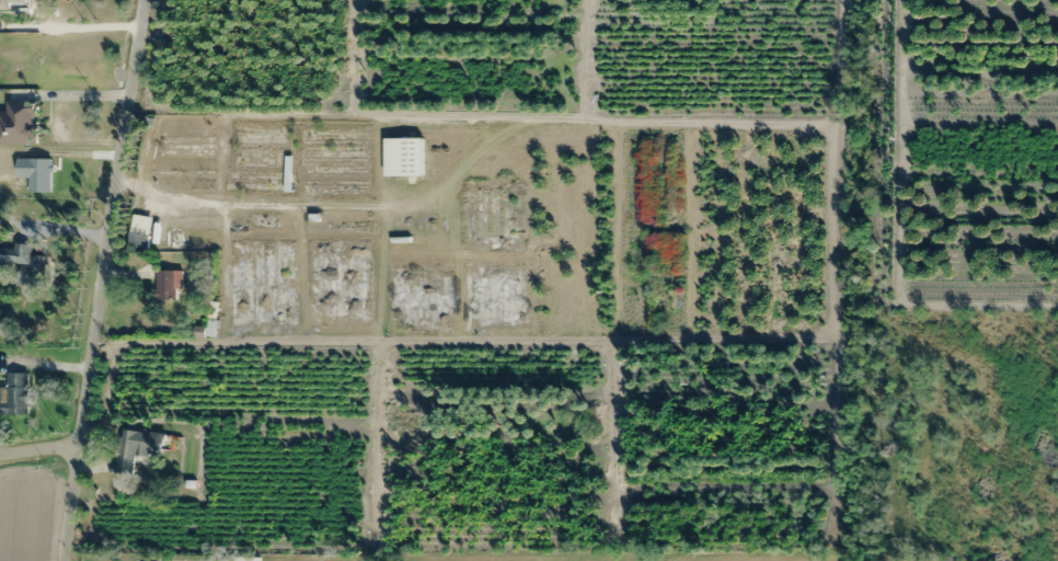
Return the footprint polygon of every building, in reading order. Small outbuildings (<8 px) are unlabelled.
[(29,10),(29,0),(0,0),(0,10),(29,10)] [(35,103),(5,102),(5,112),(0,112),(0,145),(34,145),(35,103)] [(422,139),(383,139),(383,176),(422,176),(422,139)] [(283,150),(233,150),(233,169),(283,169),(283,150)] [(291,192),(291,173),(223,173),(223,192),(291,192)] [(129,249),(148,249),(149,217),(130,216),(129,249)] [(212,230),(168,230),(168,250),(212,250),(212,230)] [(371,241),(308,241),(308,324),(371,324),(371,241)] [(230,324),(294,324),(294,242),(230,242),(230,324)] [(13,244),(13,248),(0,248),(0,263),(17,264),(16,285),(43,286),(44,256),(30,256),(31,245),(13,244)] [(452,331),(452,267),(388,267),(388,331),(452,331)] [(526,332),(525,267),(462,267),(463,333),(526,332)] [(181,271),(155,271),(155,301),(174,301),(174,289),(181,289),(181,271)] [(5,374),(5,414),(27,414),(27,374),(5,374)] [(160,457),(163,434),(121,428),(114,475),(131,477),(134,454),(160,457)]
